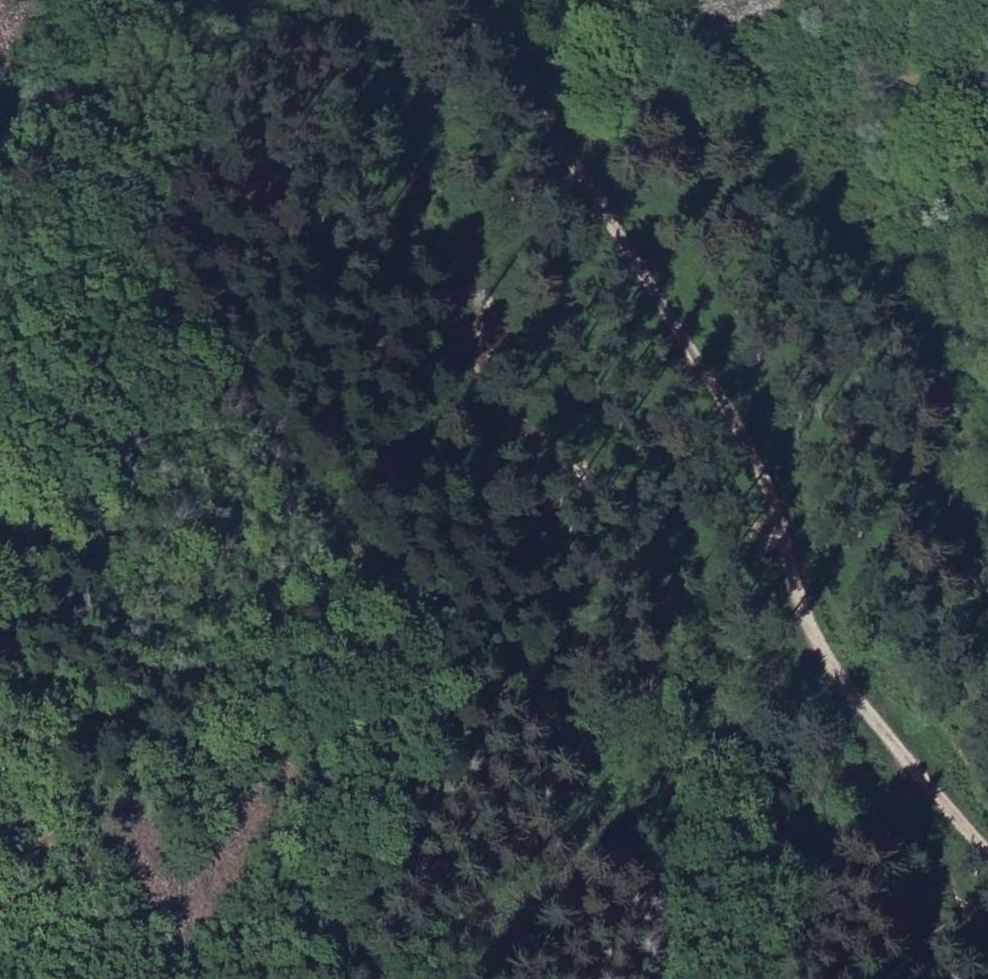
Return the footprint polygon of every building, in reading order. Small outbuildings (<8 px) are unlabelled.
[(879,759),(884,772),(895,767),(890,756),(879,759)]
